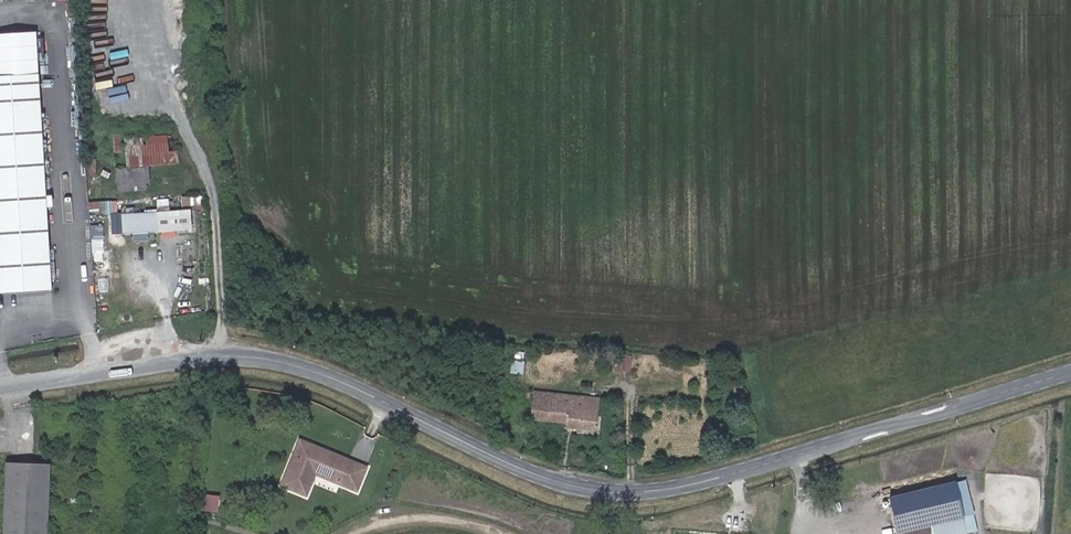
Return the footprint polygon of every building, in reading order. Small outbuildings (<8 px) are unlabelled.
[(0,74),(0,294),(55,291),(43,71),(0,74)] [(166,135),(115,139),(119,188),(144,186),(142,165),(148,164),(177,162),(177,151),(167,152),(166,135)] [(90,201),(91,212),(118,211),(118,199),(90,201)] [(193,232),(192,213),(123,218),(125,238),(193,232)] [(631,357),(619,355),(616,369),(629,370),(631,357)] [(535,391),(532,418),(567,423),(569,394),(535,391)] [(598,431),(599,416),(597,416),(598,408),(586,407),(587,396),(569,394),(567,423),(566,428),(598,431)] [(598,408),(599,397),(587,396),(586,407),(598,408)] [(294,440),(288,456),(320,467),(325,453),(294,440)] [(310,474),(358,492),(367,469),(325,453),(320,467),(288,456),(276,487),(302,496),(310,474)] [(3,457),(0,533),(43,533),(45,459),(3,457)] [(897,498),(904,533),(909,533),(925,530),(926,533),(936,533),(935,528),(936,527),(969,519),(963,488),(967,487),(966,484),(962,485),(961,483),(897,498)] [(203,503),(205,488),(191,486),(189,501),(203,503)] [(936,527),(938,533),(973,533),(969,519),(936,527)]
